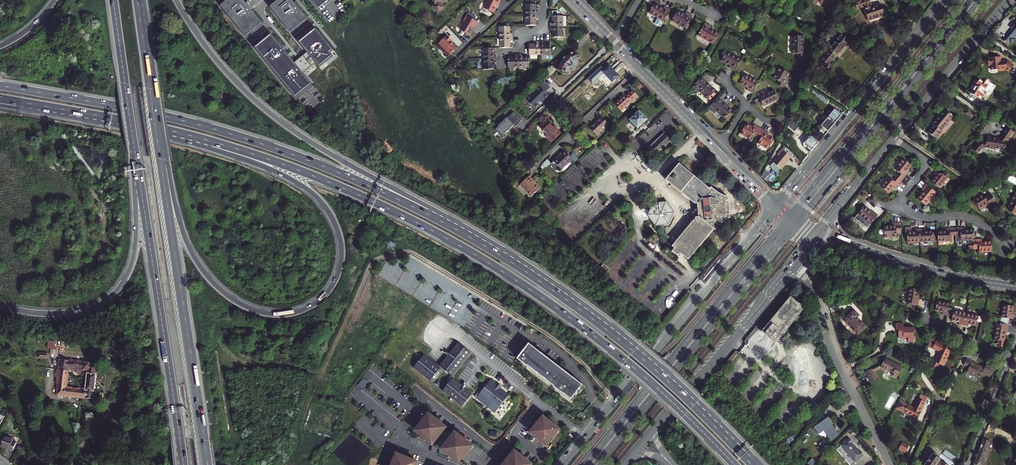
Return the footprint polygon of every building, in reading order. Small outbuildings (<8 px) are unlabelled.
[(246,36),(262,23),(253,12),(246,4),(243,0),(228,0),(221,6),(246,36)] [(271,7),(291,32),(308,19),(301,11),(303,9),(301,7),(299,9),(292,0),(280,0),(271,7)] [(318,8),(328,0),(311,0),(318,8)] [(436,5),(434,7),(439,13),(445,8),(442,5),(448,0),(432,0),(436,5)] [(497,0),(488,0),(483,9),(493,13),(497,5),(498,5),(500,2),(497,0)] [(860,8),(864,6),(865,9),(864,10),(868,21),(885,15),(881,4),(872,7),(870,0),(863,0),(855,3),(857,9),(860,8)] [(662,26),(665,20),(667,17),(672,9),(666,6),(664,8),(656,3),(651,12),(659,17),(656,23),(662,26)] [(526,4),(526,15),(539,15),(539,11),(536,11),(536,4),(526,4)] [(673,20),(686,28),(693,16),(687,12),(686,15),(679,11),(673,20)] [(536,18),(539,18),(539,15),(526,15),(526,26),(536,25),(536,18)] [(463,23),(460,29),(461,31),(469,36),(472,31),(471,30),(472,28),(473,28),(477,22),(466,16),(462,21),(463,23)] [(550,22),(550,27),(563,27),(563,26),(566,26),(566,17),(563,17),(552,16),(552,22),(550,22)] [(1008,44),(1010,45),(1014,40),(1012,38),(1013,36),(1014,37),(1015,35),(1015,22),(1014,23),(1015,24),(1013,26),(1012,26),(1011,27),(1012,28),(1011,29),(1010,28),(1006,33),(1007,34),(1003,39),(1002,38),(1001,40),(1004,42),(1005,41),(1008,44)] [(699,35),(714,44),(719,34),(711,29),(712,27),(706,23),(699,35)] [(510,27),(509,27),(499,27),(499,37),(508,37),(512,37),(512,33),(510,33),(510,27)] [(563,37),(563,27),(550,27),(550,30),(552,30),(552,37),(563,37)] [(294,63),(271,35),(255,48),(296,99),(312,85),(303,73),(316,63),(320,68),(334,57),(331,54),(334,51),(316,29),(299,43),(307,52),(294,63)] [(820,60),(827,66),(836,56),(837,57),(851,40),(843,32),(828,49),(829,50),(828,52),(828,51),(820,60)] [(793,36),(793,53),(798,53),(798,61),(807,61),(807,53),(804,53),(804,36),(793,36)] [(448,37),(439,45),(446,52),(444,53),(449,58),(458,49),(454,45),(452,43),(453,42),(448,37)] [(508,37),(499,37),(500,48),(511,48),(511,41),(512,40),(512,37),(508,37)] [(536,45),(529,45),(529,54),(529,56),(541,55),(540,42),(536,42),(536,45)] [(544,45),(544,42),(540,42),(541,55),(552,55),(551,45),(544,45)] [(495,55),(495,48),(484,49),(484,59),(497,59),(497,55),(495,55)] [(569,54),(561,62),(562,63),(559,70),(569,74),(571,67),(573,68),(575,65),(574,64),(580,62),(579,60),(580,60),(580,59),(581,57),(581,56),(581,55),(580,54),(579,54),(578,54),(577,54),(576,52),(572,54),(572,53),(569,54)] [(730,68),(736,72),(742,61),(728,53),(723,61),(731,66),(730,68)] [(523,54),(519,55),(520,68),(530,68),(529,56),(524,57),(523,54)] [(520,68),(519,55),(516,55),(516,57),(508,57),(509,68),(520,68)] [(495,63),(497,63),(497,59),(484,59),(484,70),(495,70),(495,63)] [(988,59),(988,60),(985,61),(987,68),(989,67),(990,72),(996,71),(997,72),(1002,71),(1003,69),(1008,73),(1012,66),(1006,62),(999,60),(996,61),(995,61),(994,61),(993,60),(992,59),(988,59)] [(588,80),(592,85),(604,74),(612,83),(620,75),(609,65),(604,70),(601,67),(588,80)] [(778,81),(776,84),(785,89),(788,82),(786,80),(790,74),(780,68),(774,79),(778,81)] [(747,90),(753,94),(759,82),(746,75),(741,83),(749,88),(747,90)] [(983,81),(980,79),(979,80),(977,80),(976,81),(975,82),(976,83),(975,85),(975,86),(971,92),(981,100),(987,91),(985,90),(989,84),(988,83),(990,80),(988,79),(989,79),(986,77),(986,78),(985,77),(983,81)] [(703,78),(694,87),(699,92),(701,91),(709,100),(717,92),(709,83),(708,84),(703,78)] [(545,82),(526,100),(535,109),(548,95),(545,92),(550,87),(545,82)] [(758,94),(764,106),(778,99),(774,90),(766,94),(765,91),(758,94)] [(625,95),(615,104),(621,111),(631,102),(632,103),(639,96),(633,91),(627,97),(625,95)] [(829,100),(816,92),(814,95),(826,104),(829,100)] [(719,99),(713,105),(718,110),(717,111),(725,119),(733,111),(725,103),(724,104),(719,99)] [(827,117),(834,123),(841,115),(834,109),(827,117)] [(932,124),(934,125),(928,132),(937,139),(943,131),(941,130),(953,116),(945,109),(932,124)] [(634,116),(630,120),(637,128),(641,125),(642,126),(645,122),(644,122),(646,119),(639,111),(636,111),(634,113),(634,116)] [(503,122),(492,132),(500,140),(505,136),(503,135),(511,128),(512,129),(522,121),(514,112),(508,118),(507,117),(503,122)] [(608,124),(601,116),(589,127),(596,135),(608,124)] [(820,126),(827,131),(834,123),(827,117),(825,116),(821,121),(823,123),(820,126)] [(546,136),(552,141),(561,132),(555,126),(552,125),(546,119),(539,126),(546,133),(546,136)] [(799,126),(791,119),(789,123),(788,127),(795,132),(799,126)] [(754,136),(757,138),(762,129),(754,125),(753,128),(747,124),(741,134),(751,140),(754,136)] [(1000,138),(997,139),(997,140),(993,141),(993,139),(987,140),(989,147),(983,148),(981,152),(980,152),(978,158),(985,161),(988,154),(989,152),(991,152),(991,154),(1000,152),(1000,151),(1004,150),(1005,152),(1008,152),(1009,150),(1007,140),(1009,140),(1010,137),(1012,138),(1015,133),(1008,127),(1000,138)] [(769,134),(762,129),(757,138),(760,140),(758,144),(769,150),(774,140),(768,136),(769,134)] [(806,147),(811,151),(818,142),(808,133),(807,135),(809,137),(804,142),(803,144),(803,145),(804,146),(805,147),(806,147)] [(664,134),(650,146),(657,154),(671,141),(664,134)] [(801,142),(803,144),(804,142),(809,137),(807,135),(801,142)] [(635,142),(632,139),(629,136),(625,140),(631,146),(635,142)] [(778,156),(772,163),(773,164),(770,167),(775,172),(778,168),(779,169),(785,162),(790,157),(792,153),(784,147),(777,155),(778,156)] [(559,156),(558,155),(552,161),(561,169),(572,159),(565,151),(559,156)] [(899,175),(896,180),(893,184),(889,181),(882,192),(890,197),(895,189),(897,191),(907,175),(905,174),(909,167),(901,162),(894,172),(899,175)] [(730,218),(730,214),(726,215),(725,201),(728,201),(728,198),(720,195),(717,193),(713,191),(711,188),(710,190),(680,164),(666,180),(695,205),(698,204),(699,217),(696,218),(676,241),(663,231),(662,225),(667,225),(674,213),(666,202),(652,203),(647,214),(654,226),(660,225),(660,232),(674,243),(671,246),(687,260),(713,230),(715,231),(717,228),(721,225),(727,220),(730,218)] [(936,175),(931,181),(939,187),(949,174),(945,171),(942,174),(937,169),(934,173),(936,175)] [(766,170),(763,177),(766,180),(771,175),(766,170)] [(532,181),(528,176),(518,185),(529,197),(537,189),(531,182),(532,181)] [(924,191),(917,199),(925,205),(936,192),(926,184),(921,189),(924,191)] [(973,199),(974,200),(973,201),(975,206),(977,204),(980,209),(989,204),(991,207),(997,203),(990,192),(985,196),(984,194),(979,197),(979,195),(973,199)] [(859,221),(872,229),(879,218),(874,215),(873,216),(865,211),(859,221)] [(902,231),(901,222),(892,222),(892,225),(883,225),(883,237),(897,237),(896,231),(902,231)] [(924,227),(919,227),(915,227),(915,230),(912,230),(911,225),(905,226),(905,237),(907,237),(907,239),(907,240),(933,240),(932,230),(924,230),(924,227)] [(946,230),(937,230),(938,241),(951,240),(951,234),(961,234),(961,243),(962,243),(962,244),(966,244),(966,243),(968,243),(968,249),(979,249),(979,252),(992,251),(992,241),(983,241),(983,239),(974,239),(973,229),(965,229),(964,227),(946,227),(946,230)] [(601,262),(595,270),(601,275),(604,271),(608,267),(601,262)] [(906,293),(903,309),(914,311),(916,304),(914,304),(915,295),(906,293)] [(790,300),(753,344),(767,356),(776,346),(774,345),(778,340),(779,341),(804,312),(790,300)] [(933,306),(932,315),(940,317),(940,320),(944,320),(946,308),(933,306)] [(1003,308),(1002,320),(1010,322),(1014,322),(1015,317),(1012,317),(1013,309),(1003,308)] [(860,321),(862,320),(857,312),(846,320),(857,338),(867,332),(860,321)] [(955,315),(953,325),(961,326),(961,329),(970,330),(971,328),(979,329),(980,319),(955,315)] [(905,326),(905,321),(896,321),(896,328),(899,328),(899,336),(909,336),(909,340),(915,339),(915,325),(905,326)] [(1010,328),(1001,327),(998,326),(996,343),(999,343),(999,349),(1007,350),(1007,344),(1006,344),(1007,335),(1009,335),(1010,328)] [(932,357),(928,363),(935,367),(938,361),(942,363),(947,355),(948,356),(950,351),(949,351),(952,345),(946,341),(944,344),(941,342),(942,341),(936,338),(932,345),(937,348),(936,351),(937,352),(933,358),(932,357)] [(468,356),(471,352),(460,343),(441,367),(452,375),(467,356),(468,356)] [(524,349),(517,357),(571,399),(581,385),(561,369),(562,368),(532,344),(527,351),(524,349)] [(804,348),(790,352),(793,365),(796,366),(793,371),(793,373),(794,375),(800,378),(798,381),(802,394),(816,389),(804,348)] [(423,356),(415,366),(431,380),(441,368),(438,365),(437,366),(423,356)] [(976,364),(976,363),(967,358),(964,365),(970,368),(967,372),(980,379),(984,372),(992,376),(996,368),(987,364),(985,368),(976,364)] [(893,375),(898,377),(903,367),(886,359),(882,366),(889,370),(894,372),(893,375)] [(60,360),(59,371),(60,371),(68,372),(69,370),(73,370),(73,371),(75,372),(75,371),(76,371),(76,369),(84,370),(85,363),(60,360)] [(86,391),(85,398),(94,399),(98,364),(85,363),(84,370),(88,371),(86,391)] [(871,382),(872,382),(878,379),(875,373),(874,370),(873,369),(866,373),(871,382)] [(59,384),(57,395),(85,398),(86,391),(66,388),(68,372),(60,371),(60,378),(58,378),(57,384),(59,384)] [(464,405),(472,395),(452,379),(444,389),(464,405)] [(482,392),(480,390),(475,397),(496,413),(510,395),(501,388),(503,386),(499,383),(497,385),(491,380),(482,392)] [(900,399),(897,404),(902,407),(902,406),(914,411),(913,413),(917,415),(922,407),(925,401),(924,401),(919,398),(918,398),(913,407),(907,404),(905,404),(906,402),(900,399)] [(449,428),(431,415),(428,418),(429,419),(427,423),(425,425),(421,428),(418,432),(435,445),(449,428)] [(543,442),(545,444),(549,443),(559,430),(559,426),(546,416),(542,416),(532,430),(532,433),(534,435),(535,435),(536,435),(537,436),(538,436),(538,437),(540,438),(541,439),(542,440),(543,441),(543,442)] [(828,417),(812,428),(817,435),(824,430),(831,440),(839,435),(831,424),(833,423),(828,417)] [(444,450),(462,463),(465,459),(464,459),(466,455),(468,452),(472,450),(475,446),(458,433),(444,450)] [(13,439),(6,435),(0,443),(8,448),(7,449),(11,451),(16,443),(13,441),(13,439)] [(850,438),(841,445),(856,462),(864,455),(861,451),(860,452),(852,443),(853,442),(850,438)] [(984,438),(975,463),(980,464),(982,464),(985,457),(986,457),(989,449),(988,448),(991,441),(984,438)] [(909,446),(902,442),(899,449),(906,452),(909,446)] [(532,461),(515,448),(512,451),(512,452),(512,453),(511,454),(509,457),(507,459),(505,461),(501,464),(502,464),(529,464),(532,461)] [(416,460),(412,458),(412,459),(407,458),(404,457),(401,454),(396,452),(392,461),(391,464),(414,464),(416,460)] [(930,458),(927,461),(925,464),(948,464),(948,463),(945,461),(943,462),(939,459),(939,458),(940,457),(940,455),(936,453),(934,453),(933,454),(930,458)]
